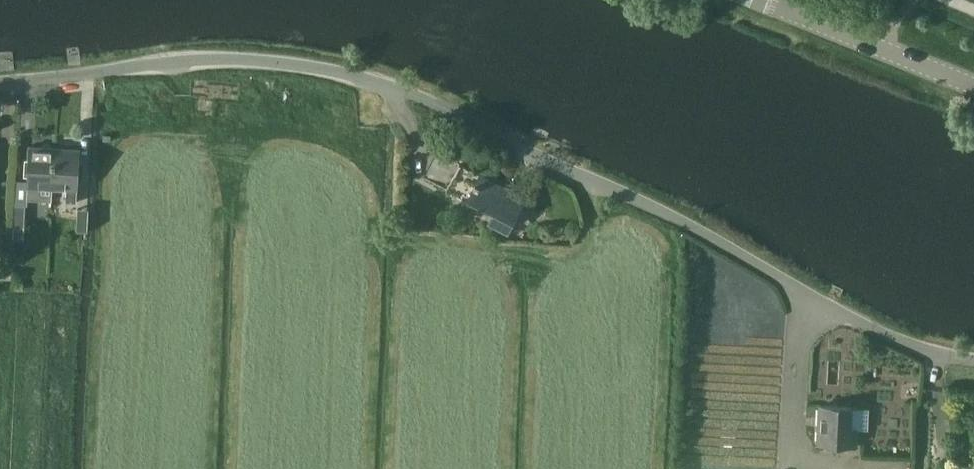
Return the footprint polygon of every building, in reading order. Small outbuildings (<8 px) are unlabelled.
[(31,146),(30,196),(30,199),(51,200),(52,186),(55,186),(56,147),(31,146)] [(80,148),(56,147),(55,186),(67,187),(67,199),(79,199),(80,148)] [(509,228),(525,196),(461,163),(447,190),(495,215),(493,220),(509,228)] [(15,213),(14,224),(25,225),(26,204),(15,204),(15,213)] [(88,229),(89,207),(78,207),(78,228),(88,229)] [(856,442),(856,428),(851,428),(852,407),(822,406),(821,441),(856,442)]
